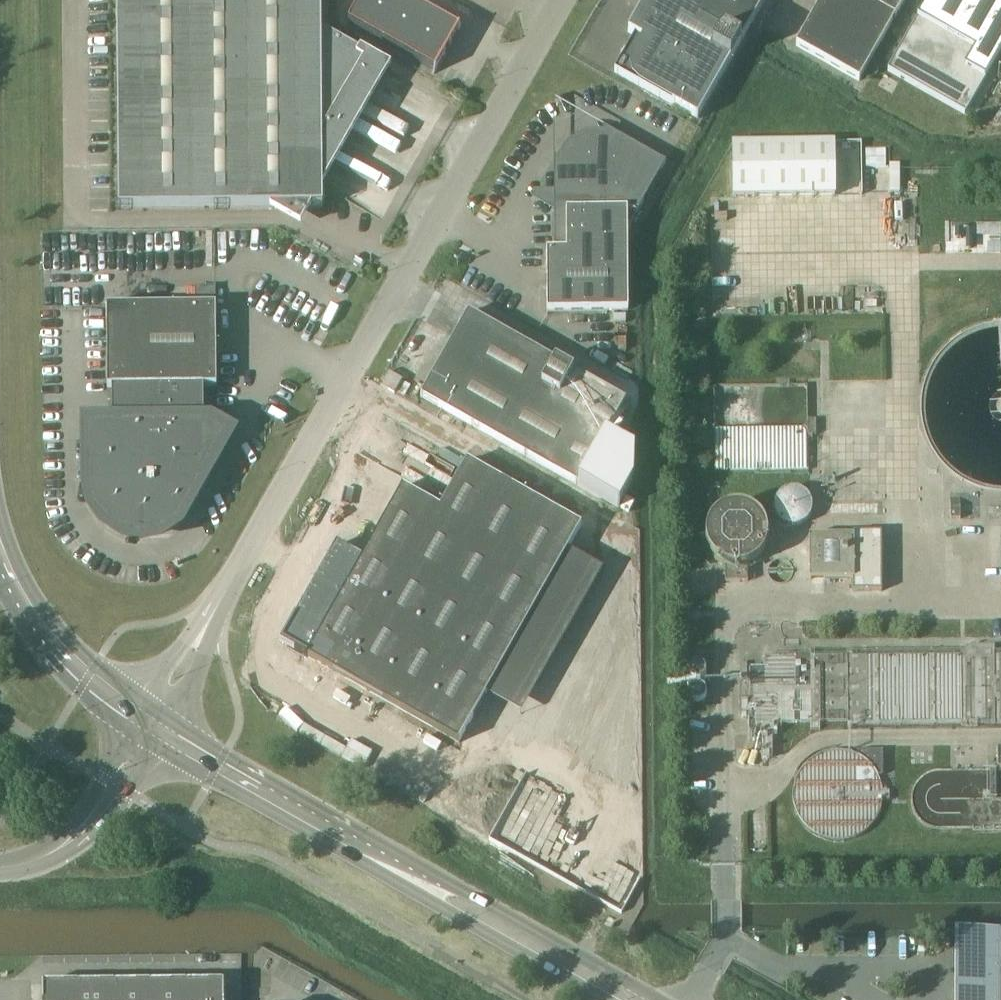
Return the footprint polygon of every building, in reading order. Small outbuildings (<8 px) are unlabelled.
[(119,209),(273,208),(273,206),(285,186),(310,200),(310,207),(323,207),(323,186),(322,187),(322,186),(316,183),(383,64),(321,30),(321,0),(117,0),(119,209)] [(348,22),(436,71),(459,29),(408,0),(361,0),(348,22)] [(741,42),(667,0),(645,0),(628,31),(635,35),(614,71),(698,119),(741,42)] [(741,42),(765,0),(667,0),(741,42)] [(796,45),(859,81),(905,0),(822,0),(796,45)] [(992,67),(1000,51),(1000,0),(927,0),(887,70),(965,114),(992,67)] [(547,311),(626,310),(628,310),(628,230),(666,162),(619,136),(614,134),(611,133),(609,133),(603,132),(598,132),(593,132),(588,133),(582,135),(578,137),(575,139),(573,140),(571,142),(569,143),(567,145),(565,147),(563,149),(562,152),(560,154),(559,156),(558,159),(557,161),(556,164),(555,166),(555,169),(555,171),(554,174),(554,177),(554,190),(544,190),(544,205),(555,211),(555,250),(546,250),(547,311)] [(733,143),(734,197),(835,195),(834,142),(733,143)] [(203,386),(217,386),(216,285),(195,286),(196,305),(107,306),(107,387),(112,387),(112,425),(89,425),(89,487),(93,507),(105,523),(122,534),(141,538),(161,534),(178,522),(218,452),(214,450),(220,439),(204,430),(203,386)] [(468,312),(421,397),(578,486),(620,509),(633,485),(633,452),(606,437),(626,401),(622,399),(468,312)] [(395,394),(396,392),(403,380),(389,372),(381,386),(395,394)] [(289,629),(281,642),(288,646),(294,649),(308,657),(316,661),(330,669),(459,742),(581,526),(517,489),(467,461),(466,462),(444,501),(440,509),(403,488),(362,559),(337,545),(296,617),(296,616),(289,629)] [(809,536),(809,579),(852,578),(852,590),(881,590),(880,531),(852,532),(852,536),(809,536)] [(998,932),(956,932),(955,999),(998,999),(998,932)] [(224,982),(43,984),(43,999),(225,999),(224,982)]
